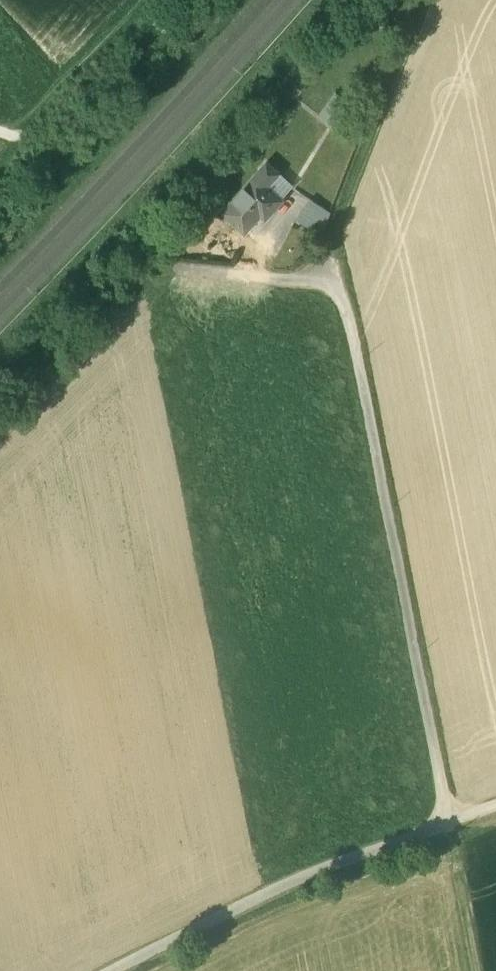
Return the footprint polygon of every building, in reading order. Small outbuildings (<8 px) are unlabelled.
[(267,164),(223,213),(245,232),(261,214),(265,219),(281,200),(266,186),(278,174),(267,164)] [(330,213),(311,200),(297,220),(321,237),(330,213)]
